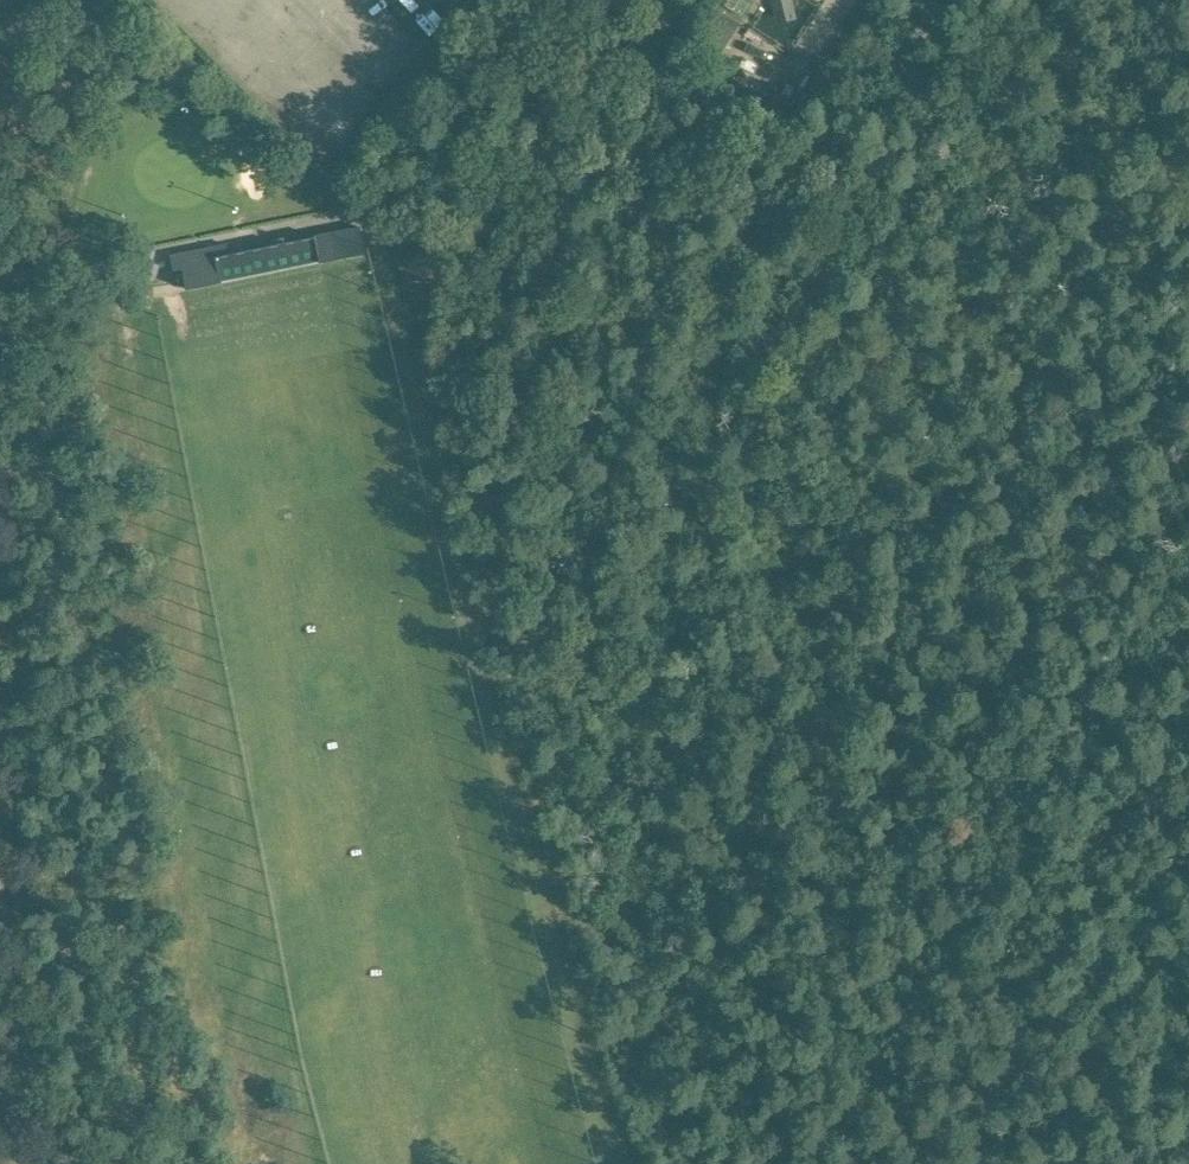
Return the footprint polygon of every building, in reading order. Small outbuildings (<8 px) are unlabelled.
[(359,227),(332,232),(337,258),(364,252),(359,227)] [(317,240),(218,259),(222,281),(321,263),(317,240)] [(217,256),(236,252),(234,242),(171,255),(174,269),(183,267),(187,288),(222,281),(218,259),(217,256)]
